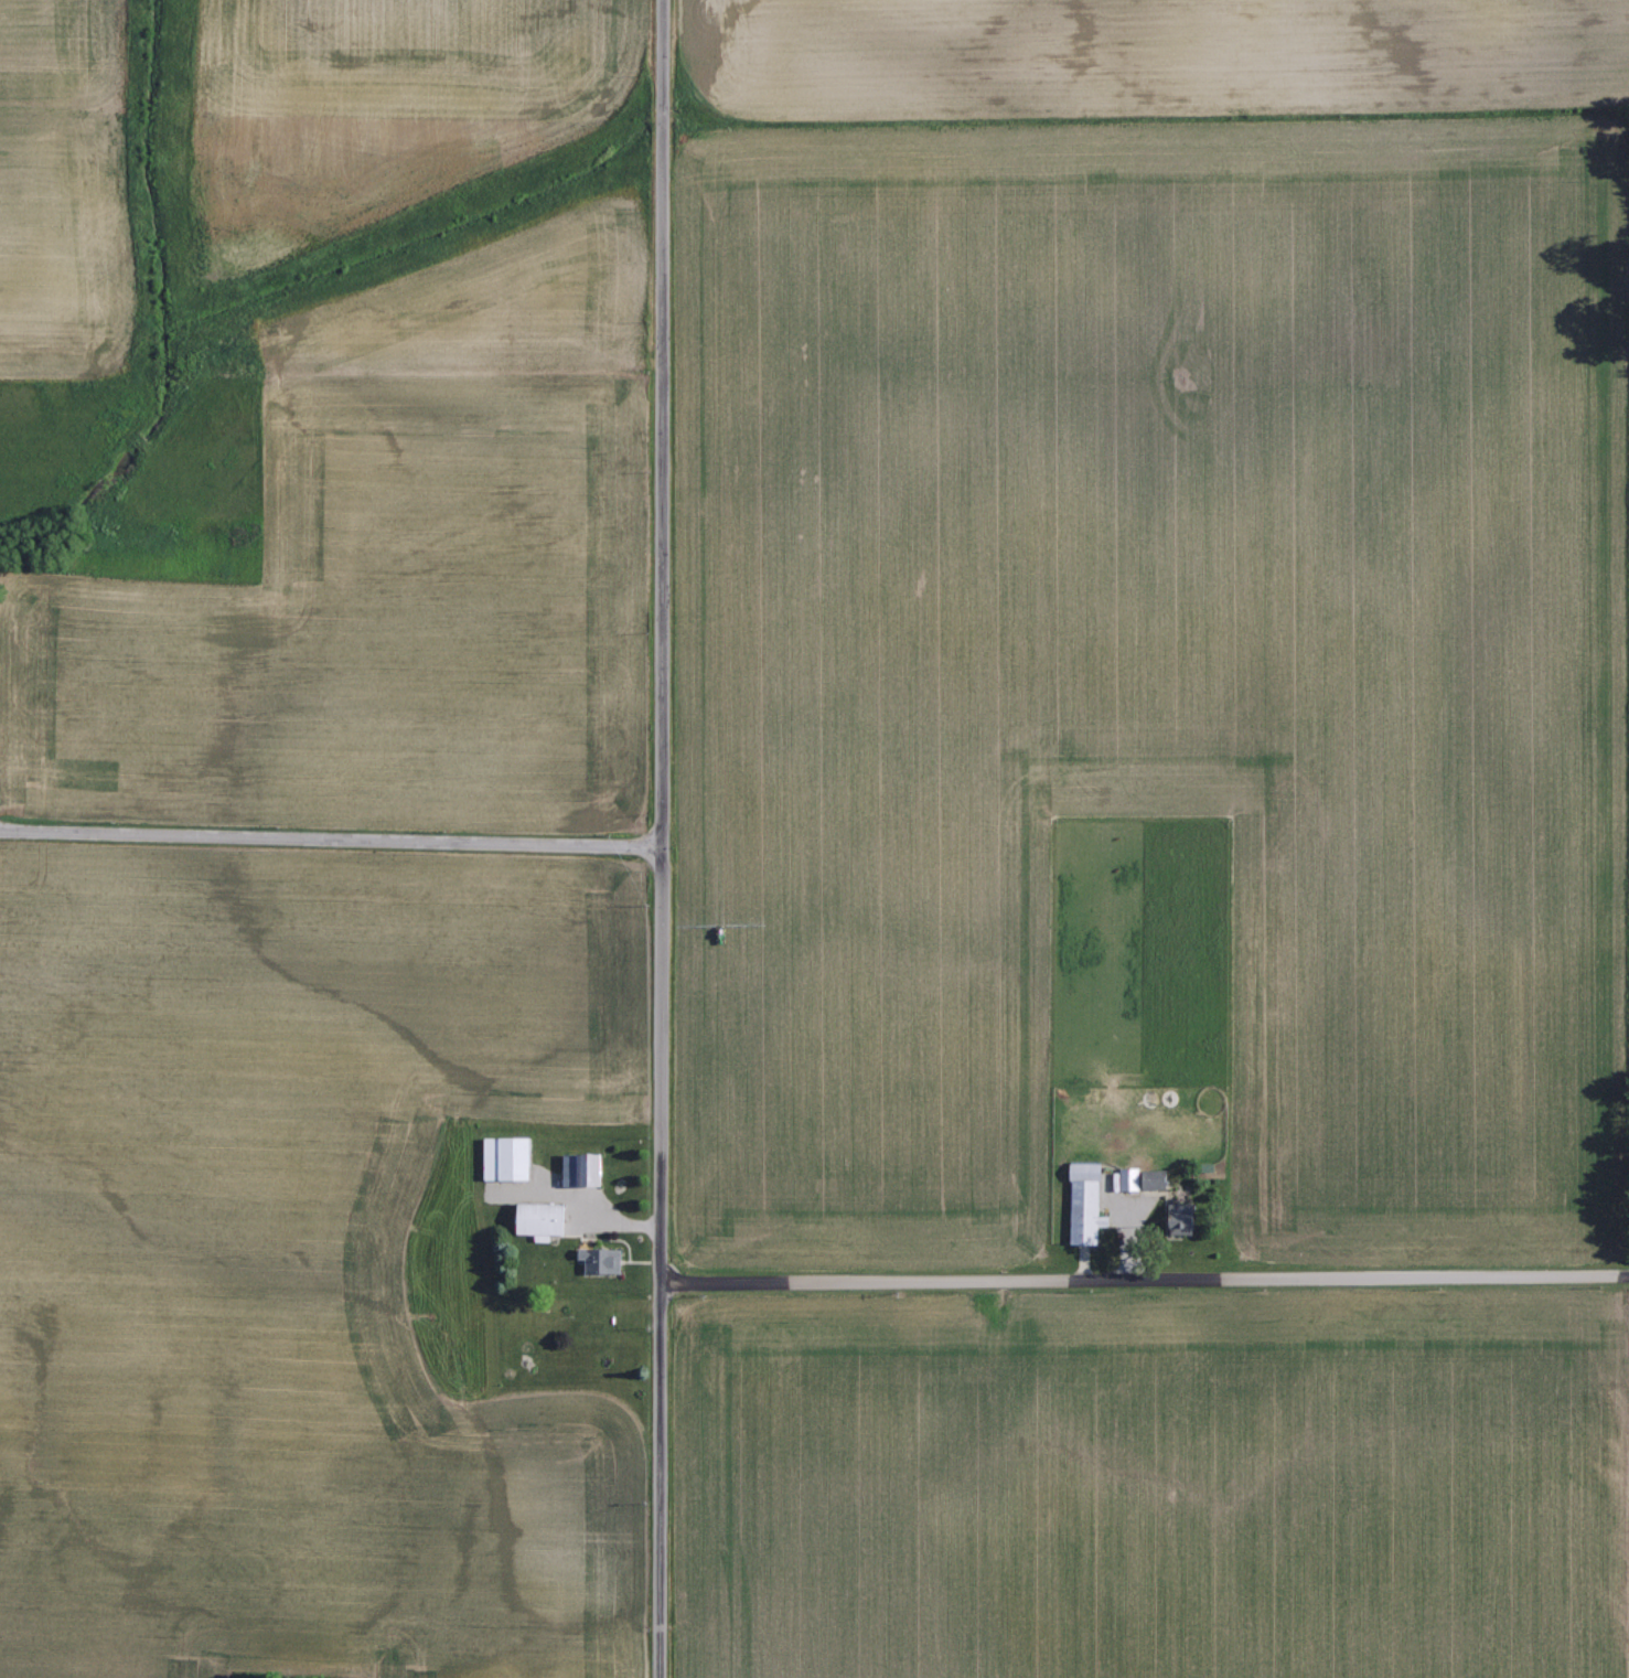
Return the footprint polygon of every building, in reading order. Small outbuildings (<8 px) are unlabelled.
[(535,1138),(488,1138),(488,1180),(534,1181),(535,1138)] [(565,1154),(564,1185),(606,1186),(607,1155),(565,1154)] [(1101,1244),(1101,1226),(1111,1227),(1112,1217),(1102,1217),(1103,1163),(1075,1163),(1073,1244),(1101,1244)] [(1123,1190),(1142,1190),(1143,1168),(1123,1168),(1123,1190)] [(1147,1189),(1173,1189),(1172,1169),(1146,1170),(1147,1189)] [(522,1235),(547,1236),(547,1235),(569,1236),(569,1204),(523,1203),(522,1235)] [(1200,1204),(1175,1204),(1175,1234),(1199,1234),(1200,1204)] [(625,1273),(624,1249),(580,1250),(581,1259),(589,1259),(590,1274),(625,1273)]
